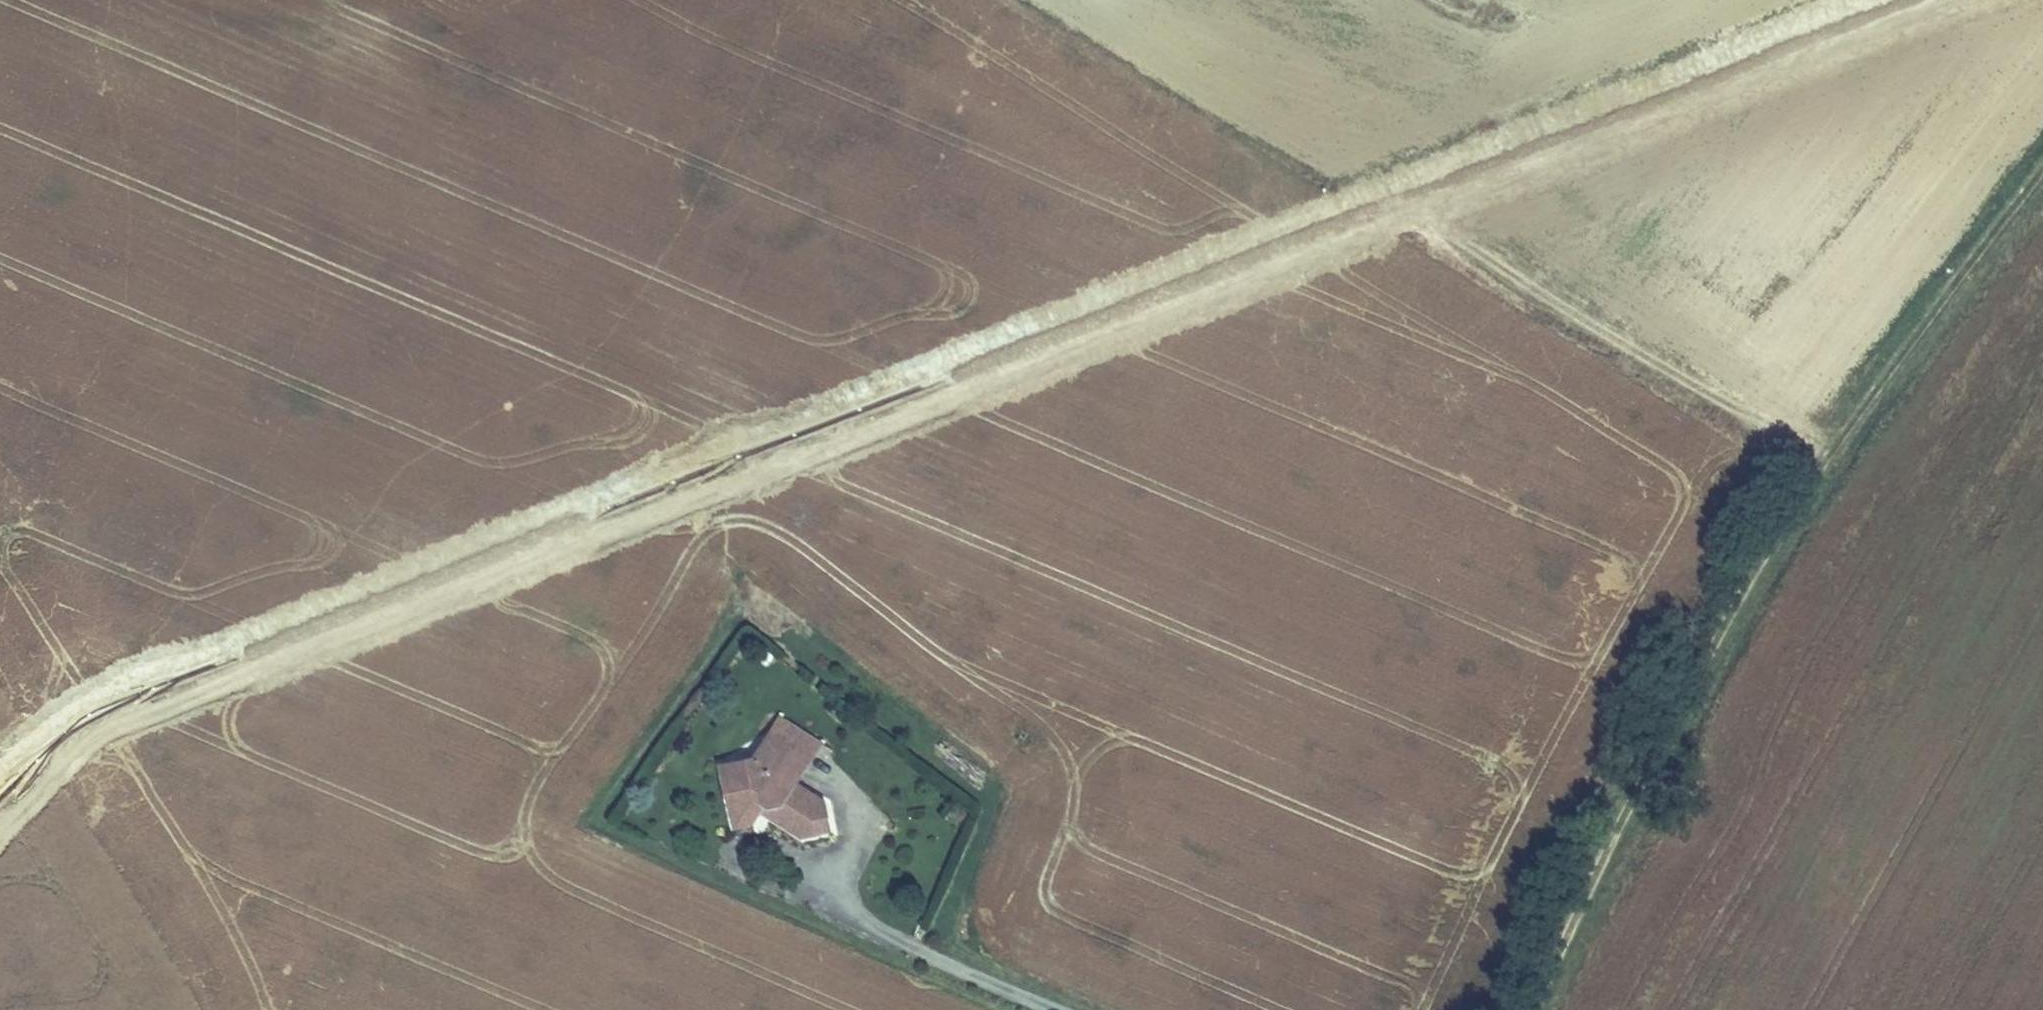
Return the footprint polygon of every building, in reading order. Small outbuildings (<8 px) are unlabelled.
[(733,748),(740,794),(777,794),(815,825),(843,821),(835,800),(809,776),(822,763),(785,729),(766,745),(733,748)] [(777,794),(740,794),(742,817),(761,816),(777,794)]
